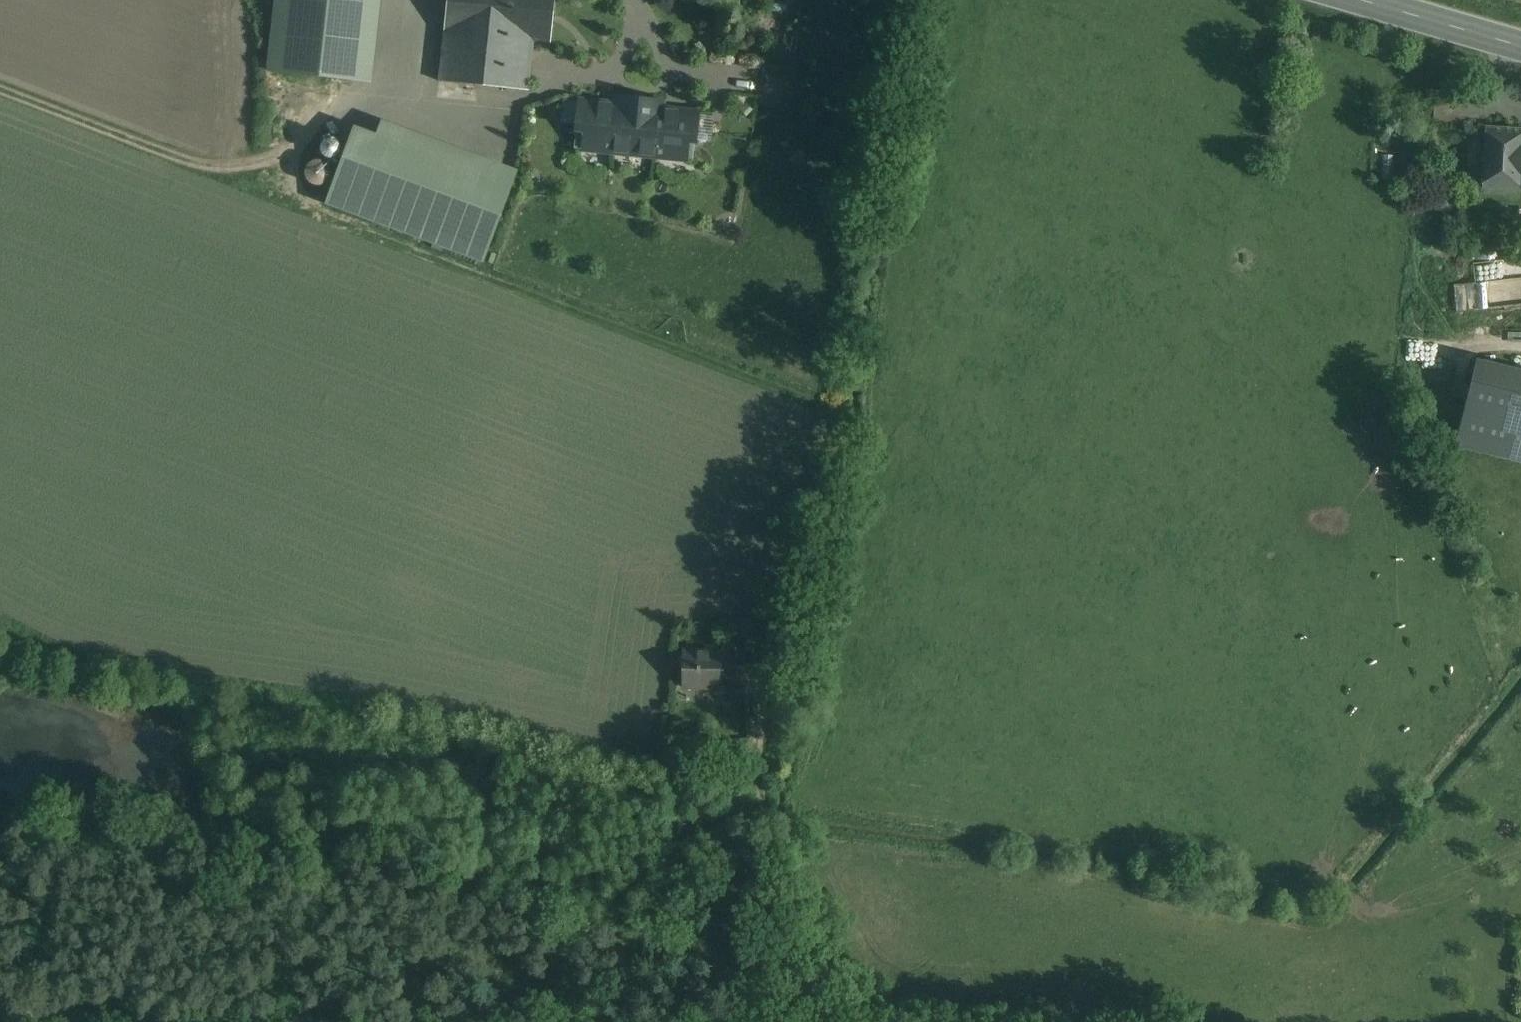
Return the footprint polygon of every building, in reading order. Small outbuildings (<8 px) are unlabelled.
[(377,0),(276,0),(269,73),(368,83),(377,0)] [(440,79),(439,80),(439,82),(528,90),(528,89),(533,41),(550,43),(549,43),(551,43),(551,42),(550,42),(555,0),(448,0),(440,79)] [(616,98),(616,104),(579,101),(575,149),(613,153),(614,149),(654,153),(654,157),(692,161),(698,113),(663,109),(664,103),(616,98)] [(1483,126),(1480,188),(1518,190),(1519,189),(1520,145),(1520,129),(1483,126)] [(512,186),(354,128),(326,203),(484,261),(512,186)] [(1475,262),(1476,283),(1457,284),(1459,308),(1520,304),(1520,259),(1475,262)] [(1475,374),(1457,444),(1520,460),(1520,385),(1475,374)] [(683,652),(682,687),(719,688),(720,652),(683,652)]
